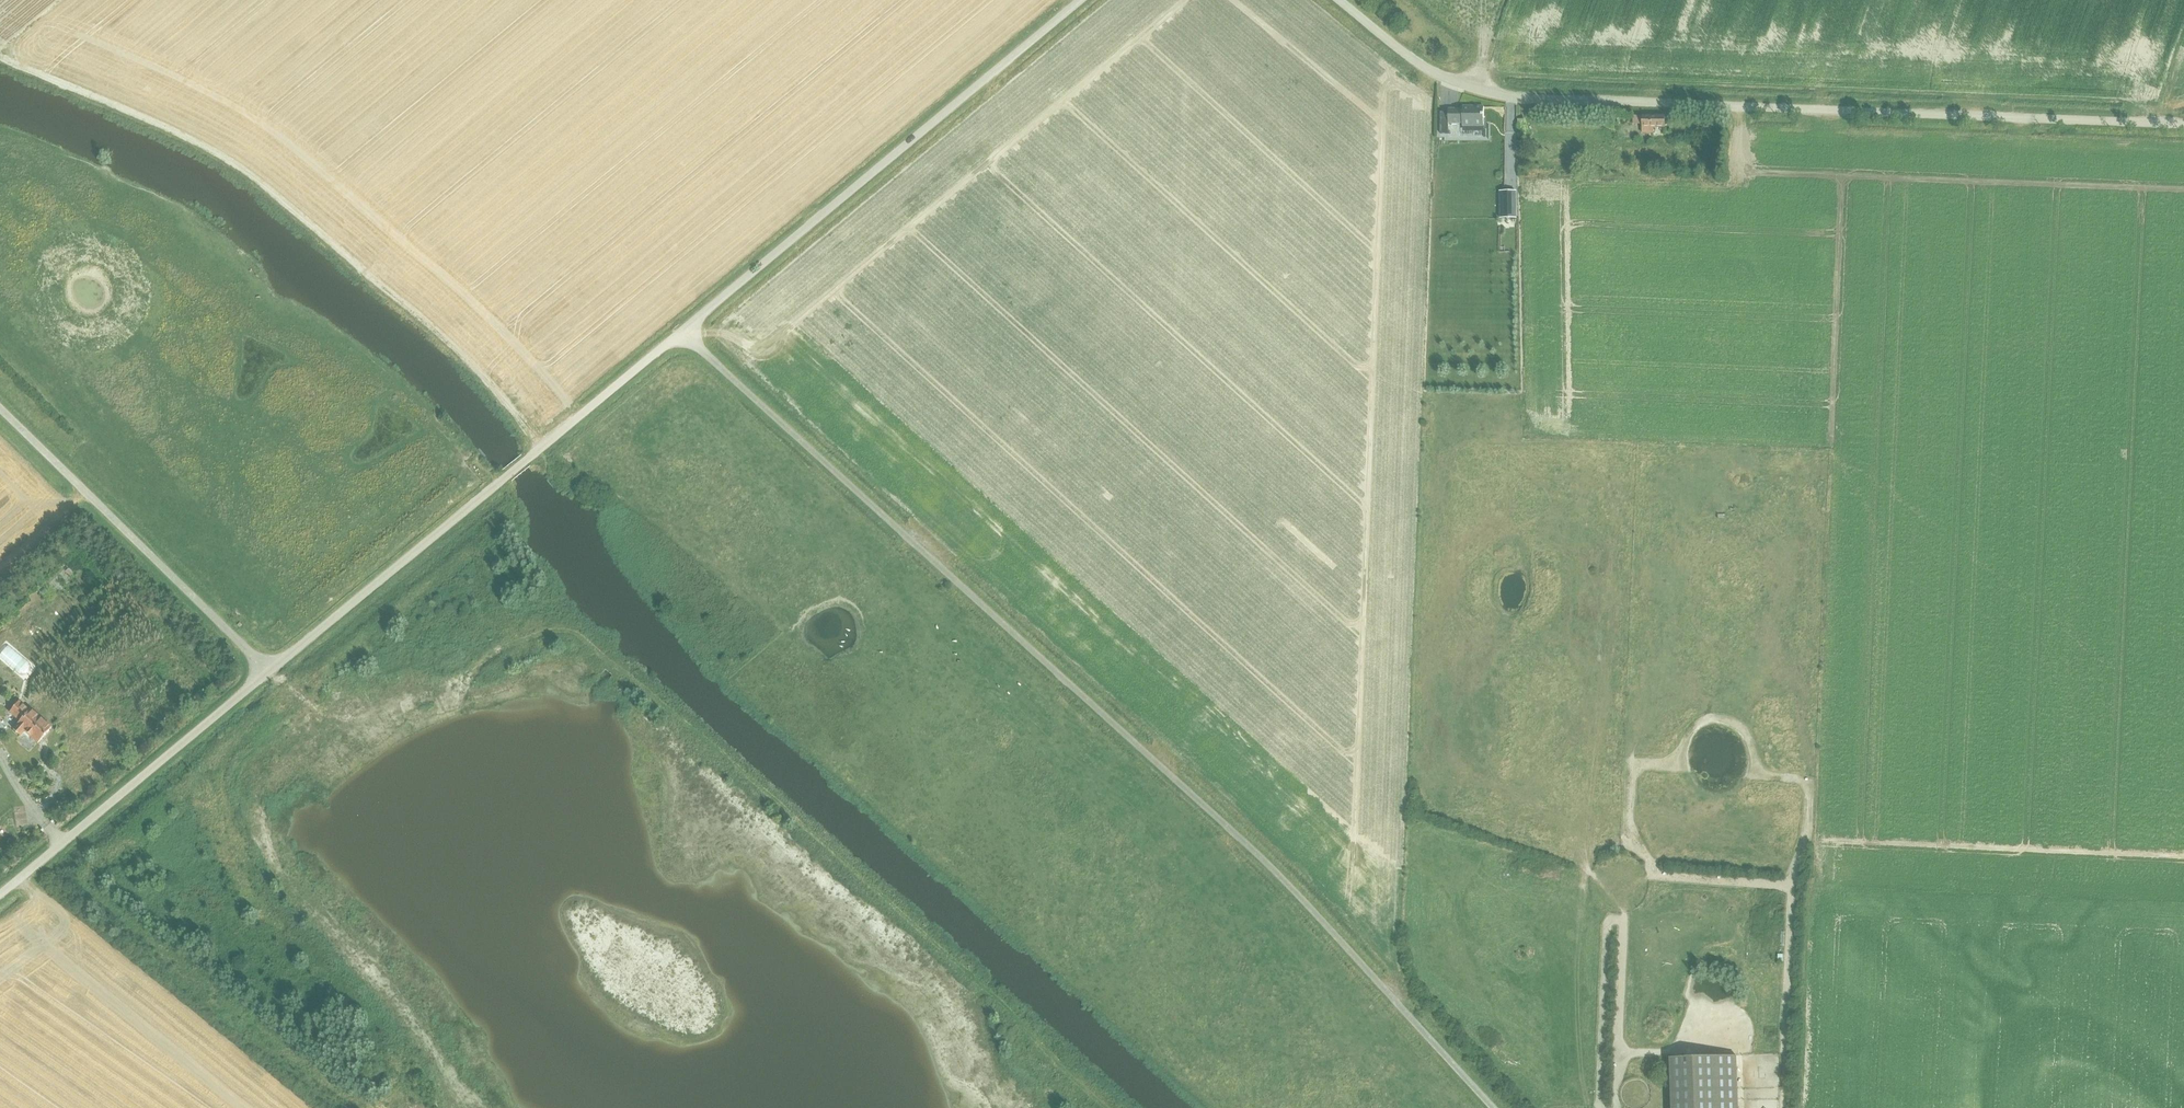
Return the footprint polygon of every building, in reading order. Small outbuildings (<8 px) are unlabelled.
[(1483,126),(1483,107),(1462,107),(1462,109),(1448,109),(1448,123),(1462,123),(1462,126),(1483,126)] [(1642,124),(1642,133),(1653,133),(1653,127),(1664,127),(1664,116),(1633,116),(1633,124),(1642,124)] [(1516,191),(1499,191),(1500,218),(1516,218),(1516,191)] [(38,743),(52,727),(31,708),(30,710),(20,701),(10,713),(20,722),(13,729),(22,736),(25,732),(38,743)] [(1672,1107),(1738,1107),(1736,1055),(1670,1058),(1672,1107)]
